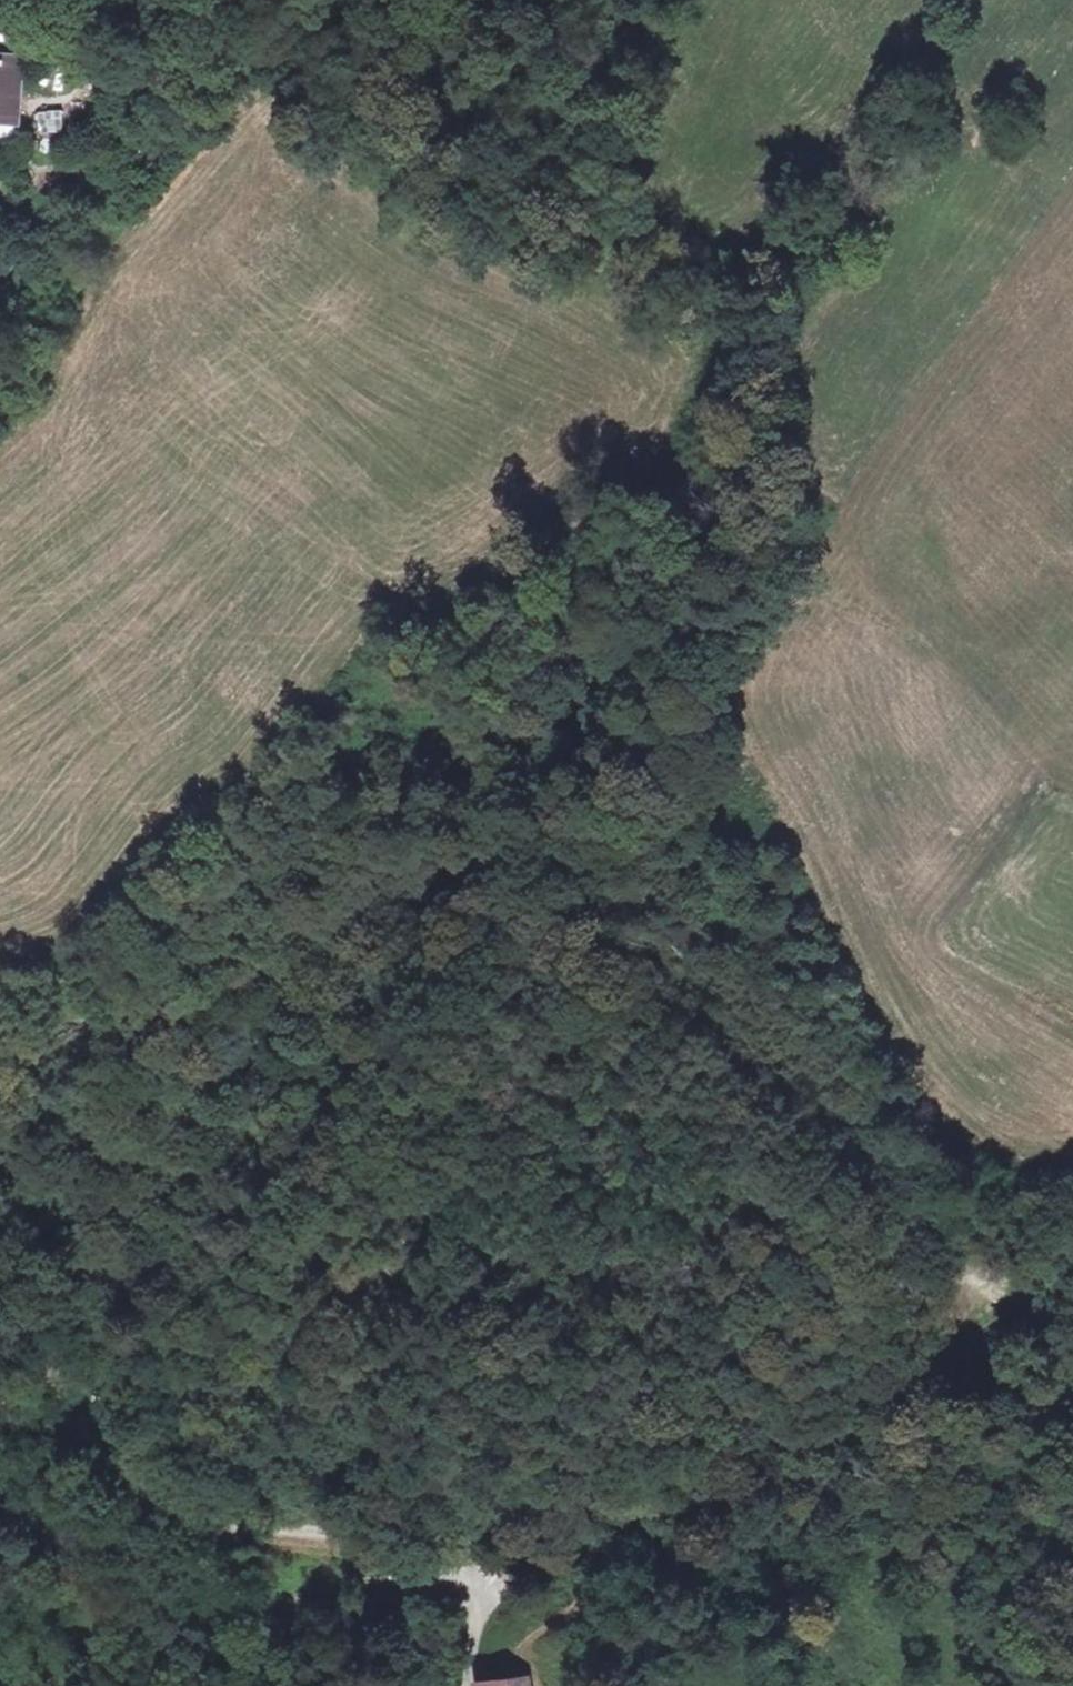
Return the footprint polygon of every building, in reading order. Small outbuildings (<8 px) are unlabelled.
[(10,127),(16,64),(0,63),(0,126),(10,127)] [(38,136),(62,134),(60,110),(36,113),(38,136)]
